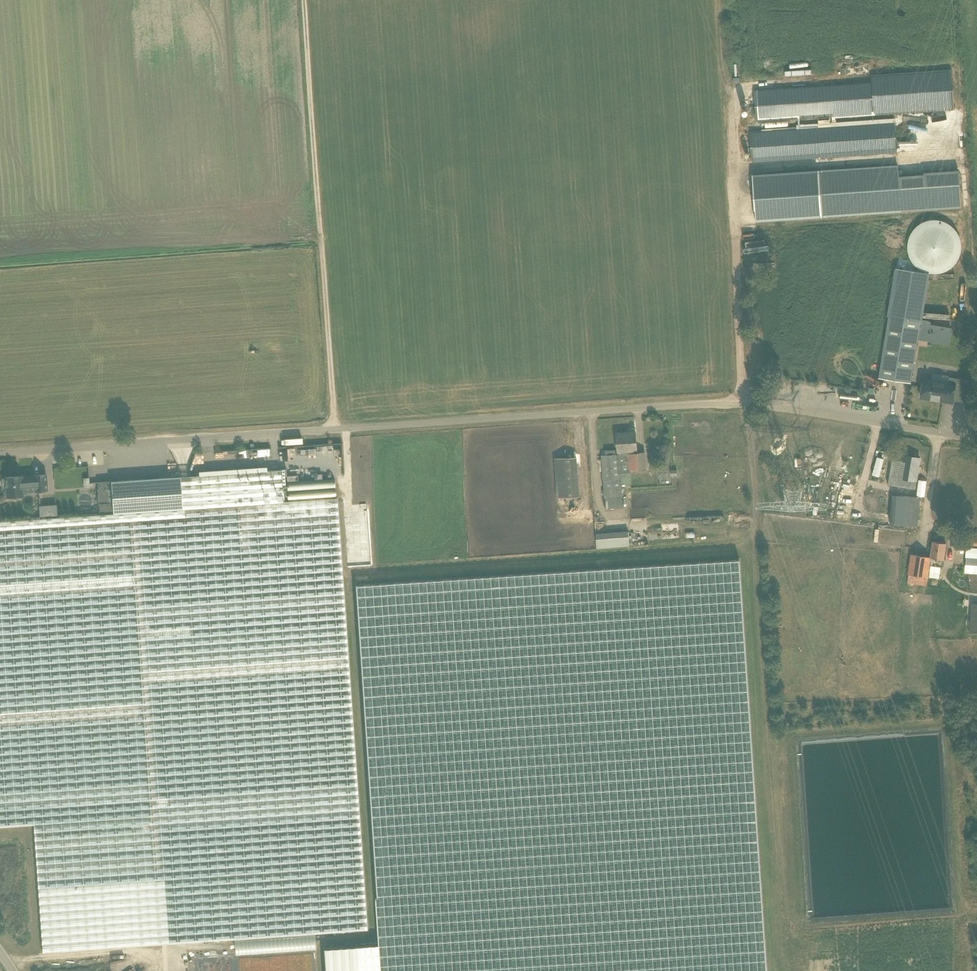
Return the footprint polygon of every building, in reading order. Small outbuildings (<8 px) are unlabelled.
[(952,69),(893,73),(873,75),(873,83),(755,91),(757,121),(875,113),(954,109),(952,69)] [(821,157),(892,152),(897,152),(895,122),(750,132),(752,162),(815,157),(815,162),(821,162),(821,157)] [(898,166),(752,175),(756,221),(901,211),(898,166)] [(922,267),(932,270),(941,270),(950,267),(957,260),(961,252),(962,243),(959,232),(952,223),(942,218),(930,217),(920,222),(912,230),(909,240),(909,251),(914,260),(922,267)] [(880,377),(911,382),(918,339),(921,321),(928,271),(897,266),(880,377)] [(951,334),(952,329),(930,325),(930,323),(921,321),(918,339),(949,345),(951,334)] [(921,397),(953,402),(955,385),(923,380),(921,397)] [(623,496),(621,473),(620,460),(629,460),(630,470),(646,468),(645,453),(637,453),(636,433),(617,434),(618,454),(602,455),(605,497),(623,496)] [(564,458),(555,458),(560,526),(581,525),(576,457),(568,457),(567,455),(564,456),(564,458)] [(902,478),(916,481),(920,459),(905,456),(903,463),(896,462),(893,482),(901,484),(902,478)] [(283,502),(280,470),(111,481),(113,513),(283,502)] [(47,490),(46,474),(33,475),(33,477),(17,478),(17,476),(5,477),(5,478),(2,478),(2,487),(6,487),(7,497),(23,496),(23,494),(27,494),(27,491),(47,490)] [(920,497),(910,496),(909,496),(908,505),(903,505),(902,516),(904,516),(903,525),(917,526),(920,497)] [(283,502),(113,513),(0,521),(0,827),(34,824),(42,952),(367,929),(336,498),(283,502)] [(627,531),(595,534),(597,548),(628,546),(627,531)] [(976,548),(976,533),(967,532),(966,547),(976,548)] [(944,560),(946,543),(933,541),(930,558),(912,554),(909,575),(928,578),(930,565),(942,567),(943,560),(944,560)] [(965,566),(964,573),(976,573),(976,557),(965,556),(965,566)] [(740,560),(355,585),(379,945),(323,948),(325,970),(767,970),(740,560)] [(956,582),(954,603),(962,604),(964,583),(956,582)] [(187,960),(188,970),(198,970),(198,967),(200,967),(199,959),(187,960)]
